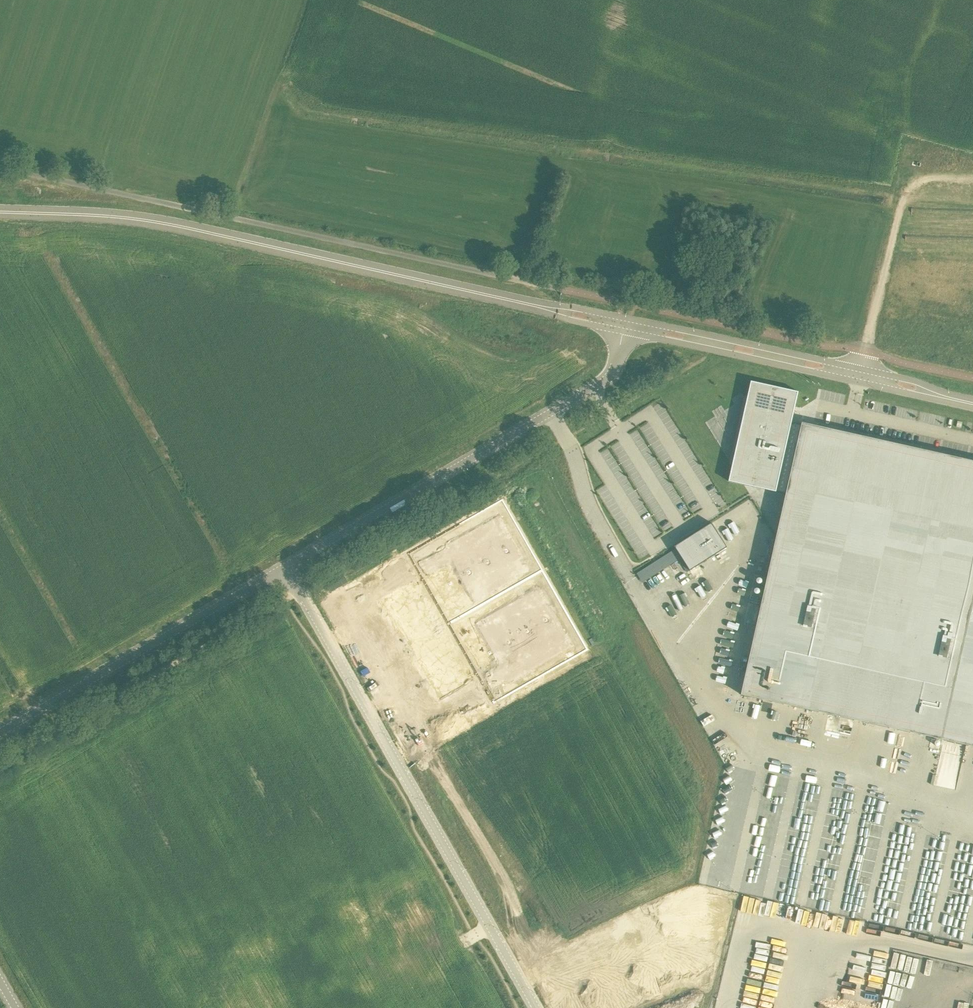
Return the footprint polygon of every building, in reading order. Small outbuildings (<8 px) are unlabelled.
[(421,89),(422,82),(402,79),(401,86),(421,89)] [(732,466),(728,481),(785,494),(741,694),(972,746),(972,461),(802,422),(801,424),(791,422),(792,420),(791,420),(792,415),(794,415),(794,413),(793,411),(794,406),(795,407),(798,391),(751,381),(747,396),(732,466)] [(475,672),(492,702),(586,648),(502,499),(408,552),(422,578),(387,598),(440,692),(475,672)] [(727,547),(712,522),(674,546),(690,570),(727,547)]
